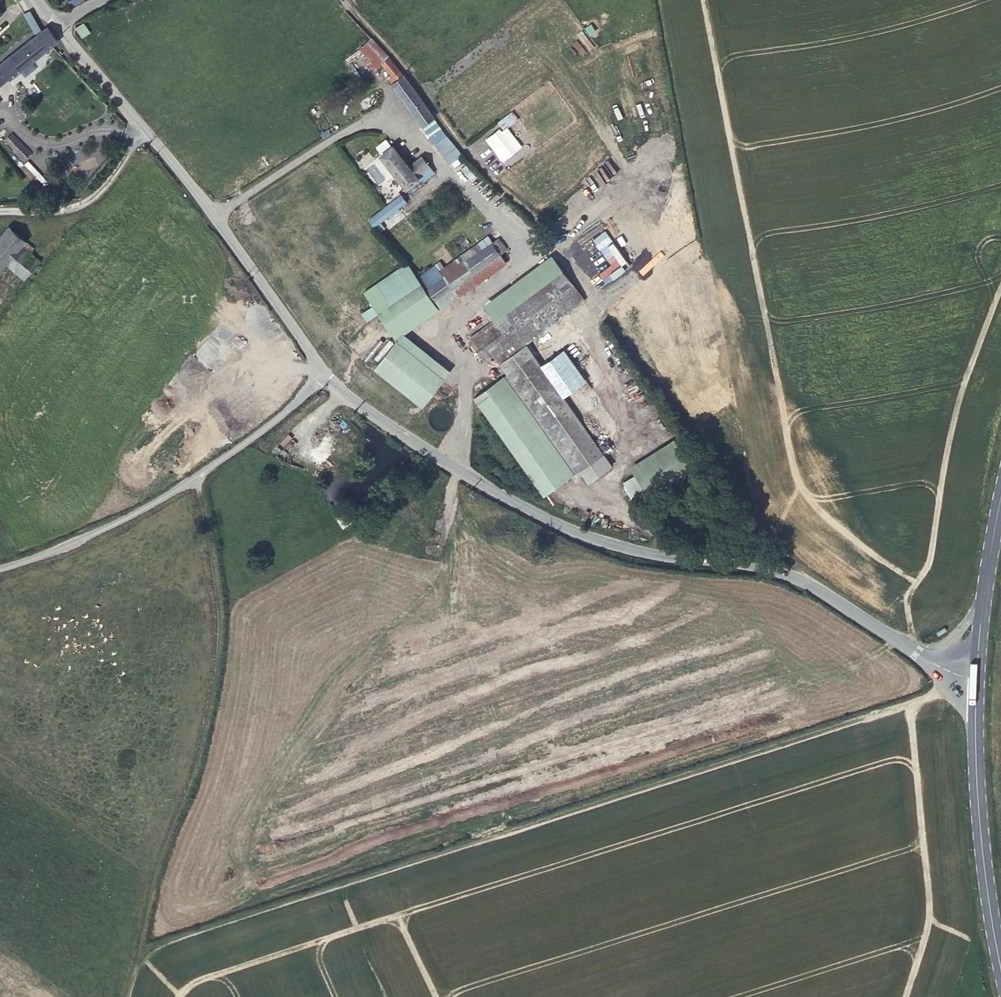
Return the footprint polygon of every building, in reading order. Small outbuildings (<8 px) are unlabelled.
[(37,23),(29,9),(24,12),(32,27),(37,23)] [(41,31),(37,23),(32,27),(37,35),(41,31)] [(58,40),(47,26),(41,31),(37,35),(0,64),(0,83),(8,76),(10,78),(58,40)] [(422,100),(403,74),(386,52),(379,57),(392,74),(388,77),(417,120),(418,120),(431,138),(443,130),(422,100)] [(486,139),(493,149),(499,144),(508,156),(516,150),(507,140),(513,135),(507,128),(518,119),(512,111),(498,122),(504,130),(501,132),(499,129),(486,139)] [(24,146),(12,133),(9,135),(22,148),(24,146)] [(32,153),(24,146),(22,148),(9,135),(4,139),(25,159),(32,153)] [(380,155),(406,188),(408,186),(417,179),(420,183),(434,172),(422,156),(409,166),(392,146),(380,155)] [(420,183),(417,179),(408,186),(411,190),(420,183)] [(374,226),(398,208),(393,201),(369,219),(374,226)] [(6,263),(22,246),(30,253),(34,248),(9,227),(0,236),(0,270),(6,263)] [(440,306),(504,262),(499,254),(506,249),(499,238),(478,253),(473,246),(440,269),(444,276),(446,275),(453,285),(434,298),(440,306)] [(22,246),(6,263),(24,278),(39,260),(30,253),(22,246)] [(526,343),(584,301),(555,261),(498,303),(526,343)] [(434,298),(453,285),(446,275),(444,276),(428,288),(434,298)] [(390,330),(432,301),(420,283),(378,313),(390,330)] [(526,343),(498,303),(489,310),(495,319),(482,329),(488,336),(475,346),(483,357),(501,345),(508,356),(526,343)] [(444,378),(396,340),(374,367),(423,406),(444,378)] [(603,453),(526,343),(508,356),(501,345),(490,352),(577,471),(603,453)] [(569,477),(515,404),(491,421),(545,494),(569,477)] [(636,502),(691,467),(678,446),(635,473),(623,481),(636,502)] [(345,511),(336,515),(341,526),(350,522),(345,511)]
